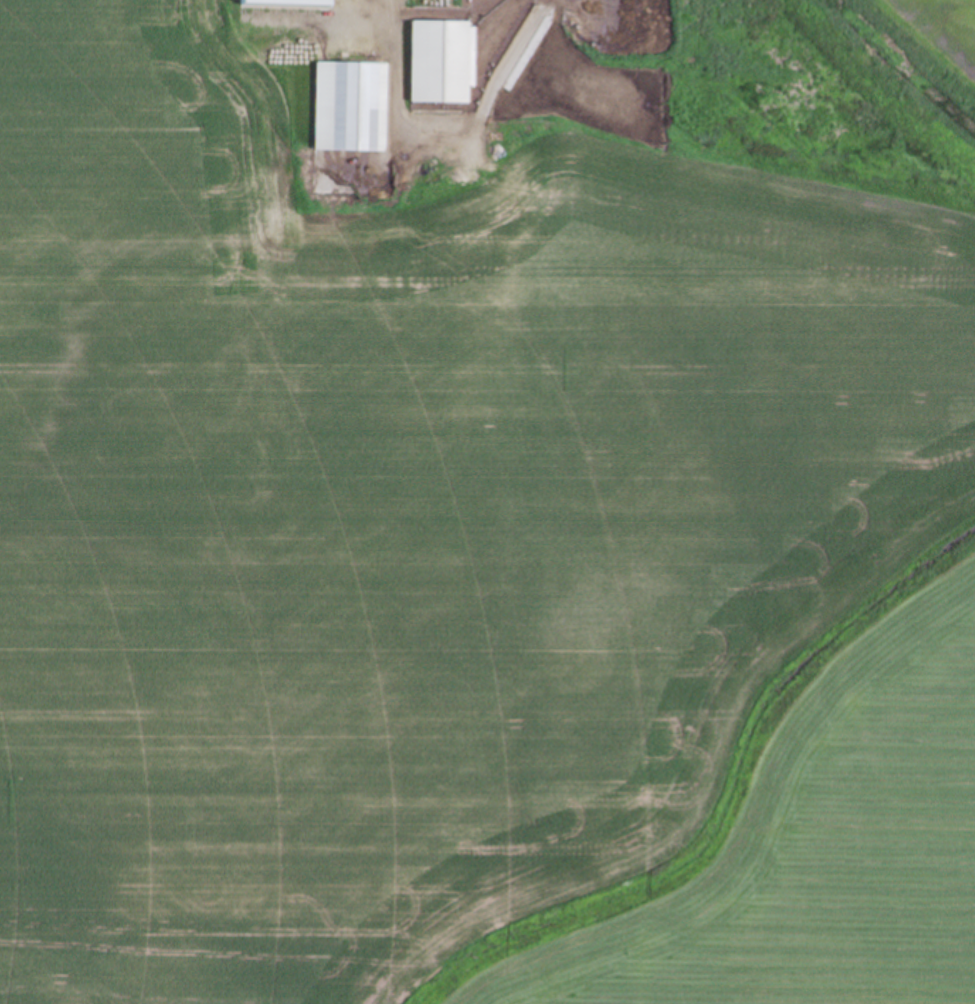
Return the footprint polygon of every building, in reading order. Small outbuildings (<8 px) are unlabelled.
[(412,103),(470,103),(471,22),(412,21),(412,103)] [(314,151),(386,151),(387,63),(315,63),(314,151)]
